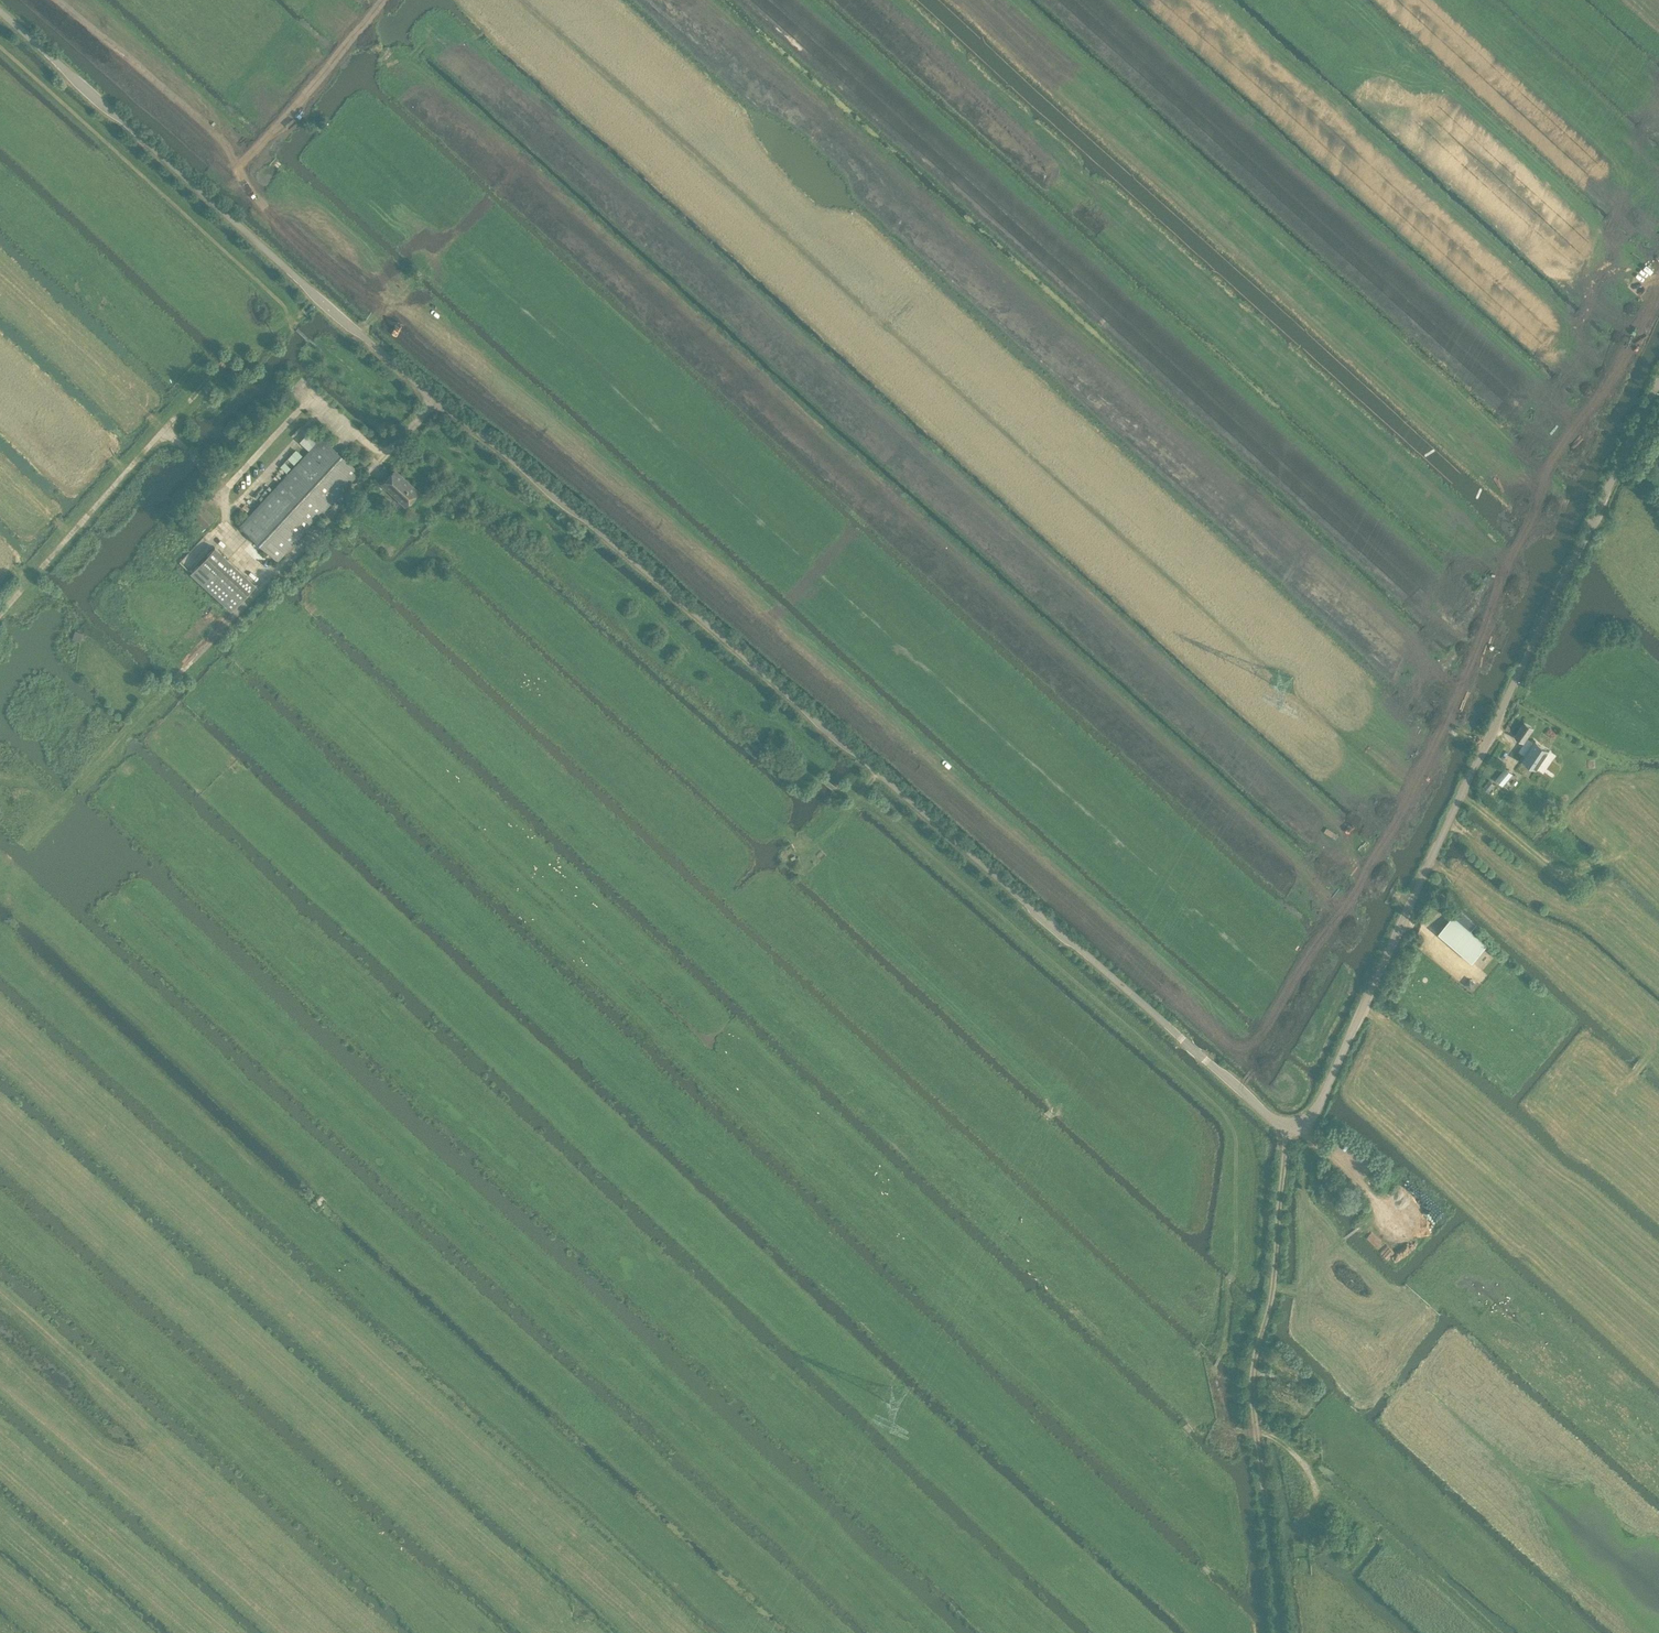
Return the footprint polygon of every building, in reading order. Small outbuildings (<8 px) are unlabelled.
[(280,564),(362,476),(324,441),(243,529),(280,564)] [(381,483),(404,506),(418,492),(395,469),(381,483)] [(215,546),(190,572),(231,610),(256,584),(215,546)] [(1515,735),(1515,736),(1523,742),(1532,728),(1524,722),(1515,735)] [(1531,747),(1522,760),(1535,769),(1536,769),(1536,768),(1545,755),(1549,750),(1536,741),(1535,742),(1531,747)] [(1503,785),(1513,773),(1505,767),(1495,779),(1503,785)] [(1489,779),(1482,787),(1490,793),(1496,785),(1489,779)] [(1438,932),(1472,962),(1487,944),(1471,930),(1476,924),(1459,909),(1453,915),(1438,932)]
